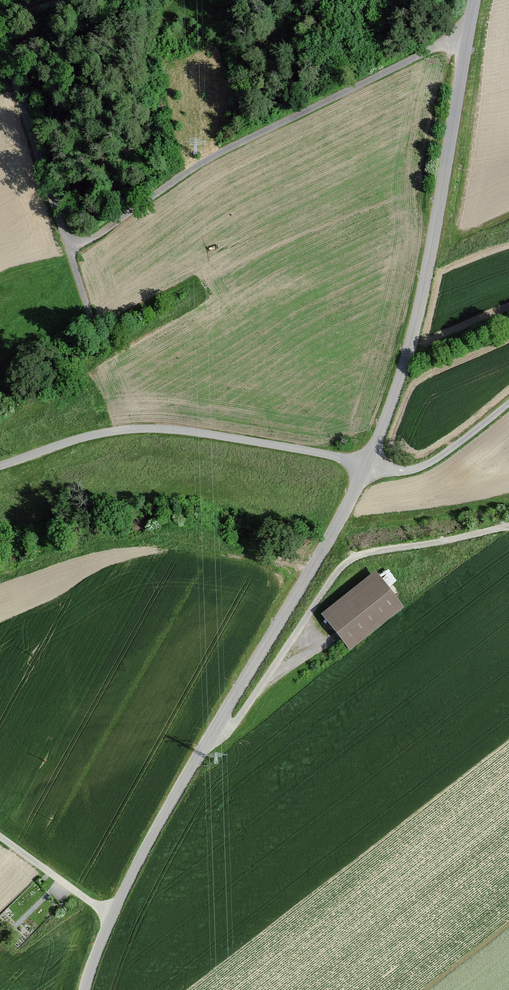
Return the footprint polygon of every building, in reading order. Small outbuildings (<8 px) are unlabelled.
[(404,607),(376,571),(322,614),(350,650),(404,607)]
